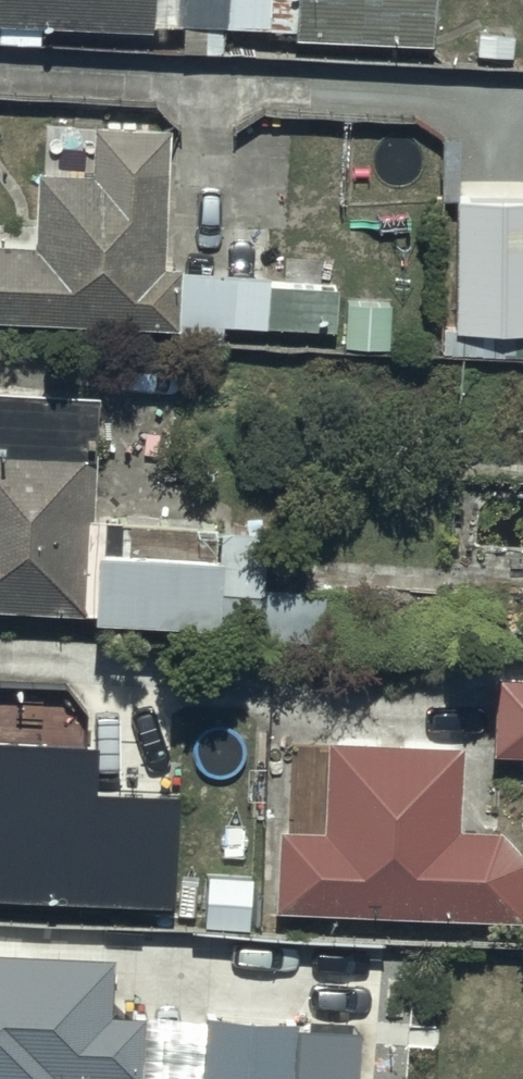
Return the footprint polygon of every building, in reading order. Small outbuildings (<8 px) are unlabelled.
[(153,35),(155,0),(0,0),(0,26),(153,35)] [(299,43),(439,49),(442,0),(301,0),(299,43)] [(179,331),(182,271),(159,270),(161,231),(169,231),(174,129),(97,126),(95,176),(42,174),(39,248),(0,246),(0,323),(179,331)] [(457,217),(451,338),(522,342),(522,221),(457,217)] [(229,325),(272,327),(273,275),(187,273),(185,341),(228,343),(229,325)] [(88,610),(99,396),(0,391),(0,606),(88,610)] [(222,554),(96,547),(92,614),(219,621),(222,554)] [(506,670),(502,747),(522,748),(522,671),(506,670)] [(331,731),(327,822),(277,820),(274,906),(522,916),(522,851),(503,829),(467,827),(471,737),(331,731)] [(0,747),(0,903),(173,912),(179,799),(95,795),(98,752),(0,747)] [(0,958),(0,1078),(145,1078),(148,1013),(122,1012),(124,964),(0,958)] [(205,1013),(200,1078),(298,1078),(303,1021),(205,1013)]
